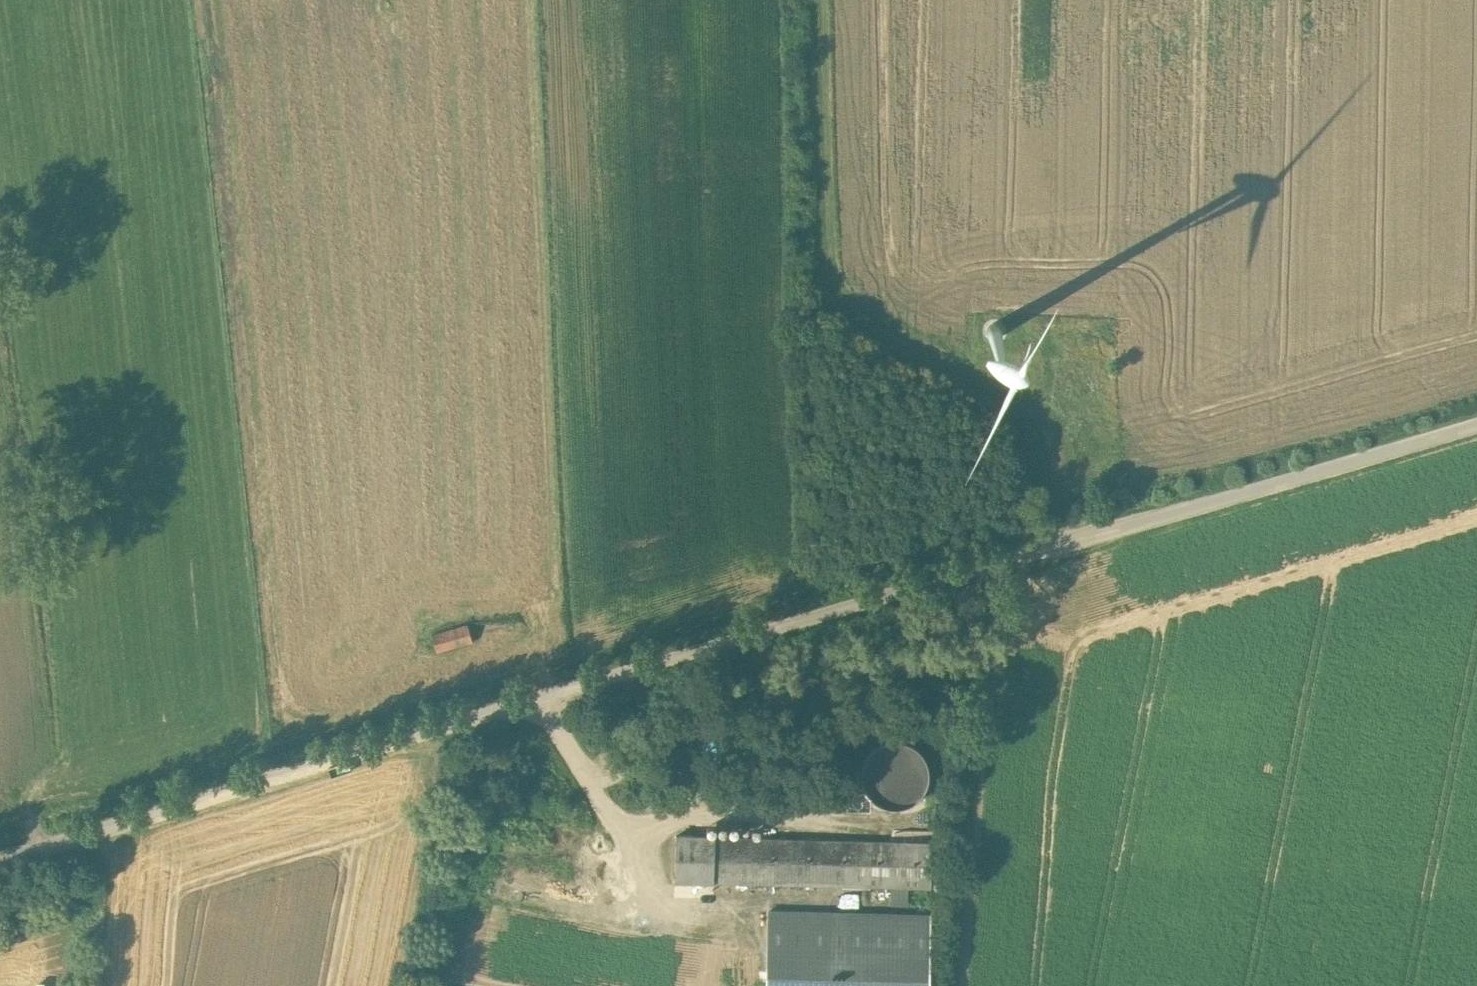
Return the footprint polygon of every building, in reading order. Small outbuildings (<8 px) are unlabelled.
[(470,620),(434,632),(440,651),(476,639),(470,620)] [(898,805),(901,806),(910,807),(916,806),(924,803),(929,799),(934,793),(937,787),(939,778),(938,771),(936,763),(933,759),(930,755),(924,751),(919,748),(912,746),(906,746),(901,747),(896,749),(889,753),(884,758),(881,763),(880,767),(878,773),(878,777),(879,782),(880,786),(882,792),(886,797),(891,802),(895,803),(898,805)] [(942,836),(682,825),(680,879),(939,890),(942,836)] [(773,985),(937,985),(937,908),(772,910),(773,985)]
